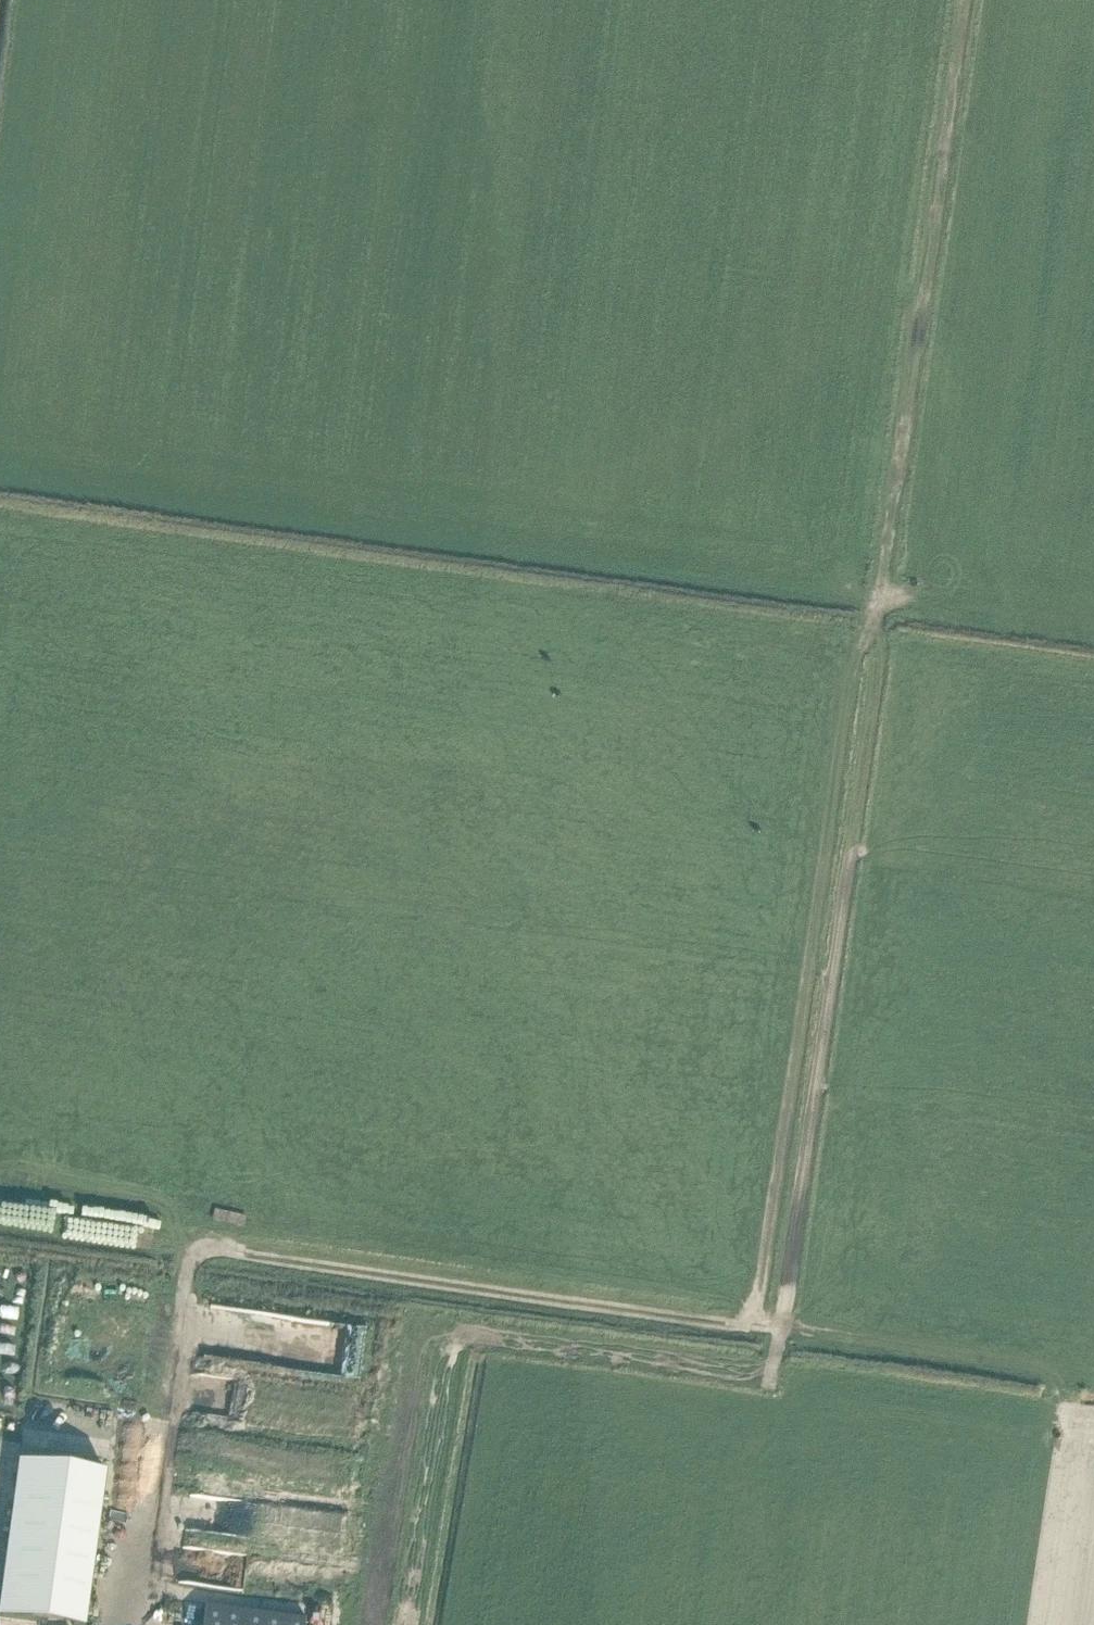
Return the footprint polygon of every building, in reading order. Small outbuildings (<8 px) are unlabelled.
[(0,1603),(0,1618),(45,1624),(87,1624),(107,1476),(19,1462),(0,1603)] [(307,1621),(206,1607),(203,1624),(307,1624),(307,1621)]
